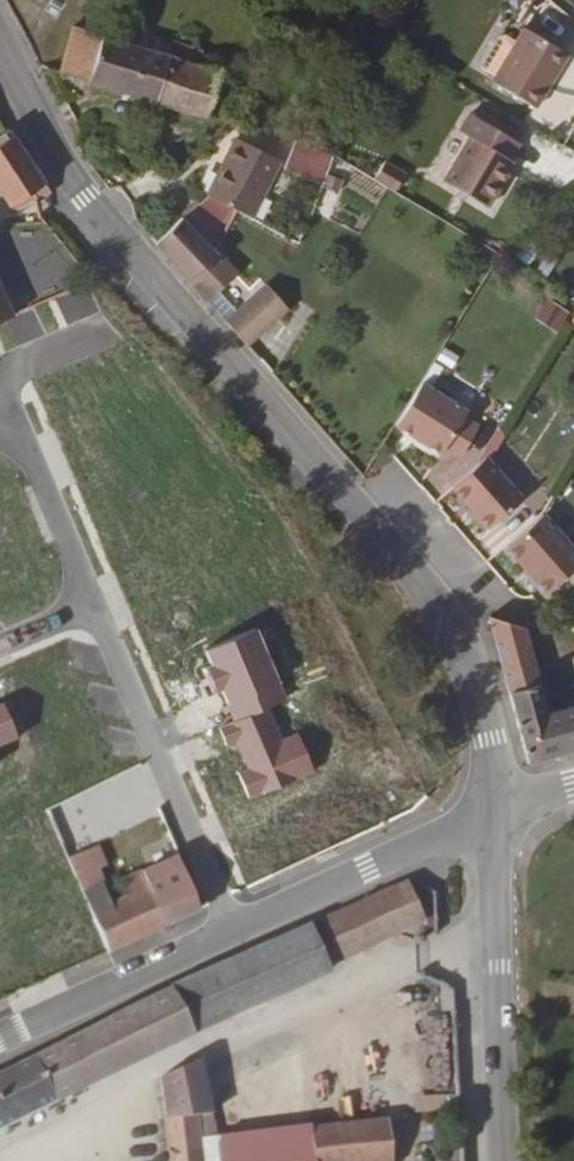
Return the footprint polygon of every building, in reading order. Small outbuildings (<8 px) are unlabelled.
[(517,24),(508,37),(484,73),(480,78),(527,107),(561,50),(517,24)] [(74,28),(57,74),(204,118),(220,74),(96,35),(74,28)] [(484,73),(508,37),(499,31),(490,33),(483,41),(470,63),(484,73)] [(427,171),(477,206),(494,182),(508,159),(501,155),(510,139),(463,111),(427,171)] [(56,195),(13,130),(0,139),(0,187),(19,212),(39,199),(42,203),(56,195)] [(181,219),(152,244),(201,299),(228,274),(211,255),(231,219),(248,226),(276,168),(231,145),(203,204),(181,219)] [(323,188),(335,156),(293,145),(284,176),(323,188)] [(386,159),(375,177),(397,190),(408,172),(386,159)] [(260,325),(297,246),(280,239),(250,305),(240,301),(228,328),(243,345),(254,322),(260,325)] [(11,317),(0,291),(0,321),(11,317)] [(558,331),(571,312),(550,298),(537,317),(558,331)] [(466,416),(421,386),(394,428),(439,457),(466,416)] [(486,459),(479,465),(451,489),(488,531),(522,501),(486,459)] [(546,513),(509,546),(550,593),(573,572),(573,545),(546,513)] [(557,617),(546,618),(549,628),(559,626),(557,617)] [(491,625),(528,764),(573,752),(573,709),(548,716),(527,634),(522,636),(491,625)] [(277,874),(393,828),(362,751),(247,797),(277,874)] [(110,826),(135,816),(142,831),(157,825),(140,784),(118,792),(109,769),(90,776),(110,826)] [(63,803),(52,807),(64,839),(75,835),(63,803)] [(91,921),(106,955),(198,912),(180,869),(177,861),(120,885),(128,905),(111,913),(87,858),(67,868),(91,921)] [(408,885),(315,925),(333,963),(426,926),(408,885)] [(34,947),(48,981),(106,955),(91,921),(34,947)] [(326,975),(305,930),(169,994),(0,1075),(0,1131),(326,975)] [(194,1063),(160,1078),(161,1103),(154,1103),(155,1121),(164,1121),(167,1160),(195,1160),(192,1138),(211,1137),(206,1117),(194,1063)] [(384,1125),(225,1140),(228,1160),(387,1160),(384,1125)]
